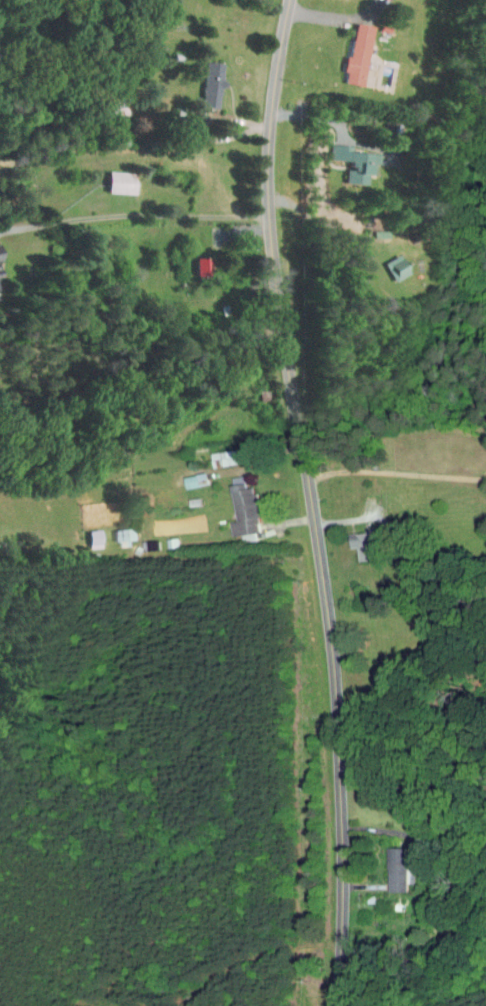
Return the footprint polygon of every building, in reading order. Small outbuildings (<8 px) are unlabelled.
[(366,20),(347,16),(337,75),(356,79),(366,20)] [(213,79),(217,80),(219,57),(198,55),(194,99),(211,100),(213,79)] [(322,153),(344,155),(343,163),(339,163),(338,176),(359,177),(360,167),(365,167),(366,156),(371,157),(372,147),(343,144),(343,139),(323,137),(322,153)] [(100,186),(127,187),(128,166),(101,165),(100,186)] [(402,266),(391,248),(375,257),(386,275),(402,266)] [(188,268),(202,268),(201,251),(188,252),(188,268)] [(175,482),(198,480),(197,468),(174,470),(175,482)] [(221,471),(226,515),(220,516),(221,530),(252,527),(247,482),(236,483),(234,470),(221,471)] [(107,535),(127,534),(126,523),(106,523),(107,535)] [(81,542),(94,541),(93,524),(80,524),(81,542)] [(342,527),(343,542),(350,542),(351,555),(369,554),(368,526),(342,527)] [(402,842),(379,842),(380,887),(402,886),(402,842)]
